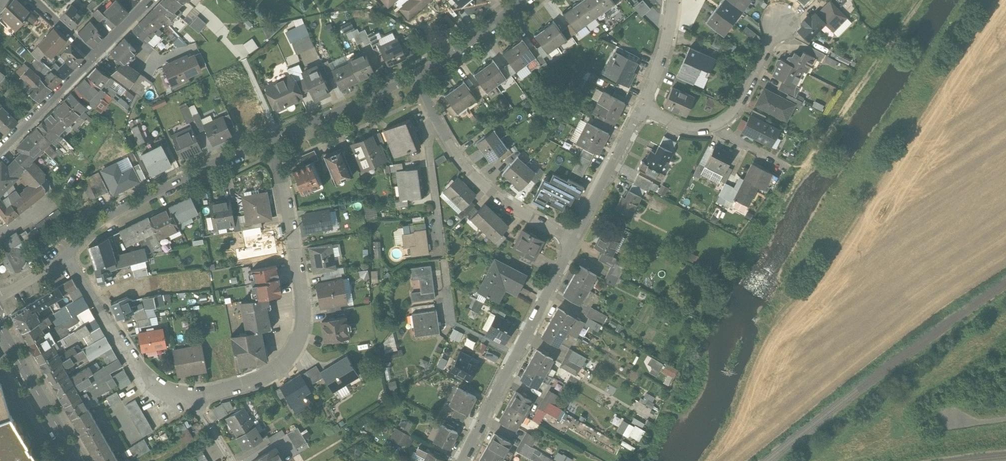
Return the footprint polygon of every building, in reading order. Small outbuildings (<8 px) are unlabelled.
[(16,0),(9,0),(2,9),(0,13),(0,16),(16,31),(31,14),(16,0)] [(94,0),(88,0),(95,9),(98,6),(94,0)] [(120,4),(116,0),(104,12),(109,17),(104,21),(113,30),(129,13),(129,12),(120,4)] [(126,0),(124,0),(120,4),(129,12),(134,7),(126,0)] [(178,0),(163,0),(161,2),(177,15),(181,18),(189,9),(182,3),(178,0)] [(412,0),(401,10),(408,19),(426,4),(424,1),(426,0),(412,0)] [(456,3),(461,9),(471,0),(453,0),(456,3)] [(595,18),(583,0),(573,7),(585,25),(595,18)] [(597,0),(583,0),(595,18),(605,11),(597,0)] [(605,11),(614,5),(614,6),(615,5),(611,0),(597,0),(605,11)] [(727,0),(722,0),(719,5),(720,5),(716,11),(715,10),(714,10),(731,24),(732,23),(730,22),(739,9),(727,0)] [(739,9),(741,11),(742,11),(740,9),(747,0),(727,0),(739,9)] [(642,1),(633,8),(642,17),(650,10),(642,1)] [(76,7),(69,2),(55,13),(73,30),(86,16),(76,7)] [(177,15),(161,2),(154,9),(165,21),(168,23),(167,24),(169,26),(172,23),(167,18),(169,17),(172,20),(177,15)] [(815,15),(824,24),(832,32),(846,18),(830,2),(819,13),(818,12),(815,15)] [(585,25),(573,7),(564,14),(563,13),(562,14),(570,24),(577,33),(576,31),(585,25)] [(98,8),(93,13),(97,17),(101,12),(98,8)] [(154,9),(152,10),(164,22),(165,21),(154,9)] [(194,14),(189,9),(181,18),(190,26),(192,24),(189,20),(194,14)] [(164,22),(152,10),(147,16),(158,28),(164,22)] [(404,23),(408,19),(401,10),(392,17),(404,23)] [(731,24),(714,10),(705,23),(722,36),(722,35),(721,34),(729,23),(730,25),(731,24)] [(97,17),(96,18),(100,22),(105,17),(101,12),(97,17)] [(805,25),(799,31),(808,40),(824,24),(815,15),(809,21),(807,18),(802,23),(805,25)] [(147,16),(133,30),(142,39),(147,35),(149,36),(150,36),(152,37),(155,33),(157,35),(162,32),(158,28),(147,16)] [(198,17),(192,24),(190,26),(199,33),(206,25),(198,17)] [(247,21),(243,25),(247,29),(251,25),(247,21)] [(561,32),(554,22),(553,22),(553,23),(544,29),(557,47),(566,40),(567,41),(568,41),(561,32)] [(169,26),(167,24),(164,27),(174,39),(178,35),(169,26)] [(577,33),(570,24),(565,27),(566,29),(572,36),(577,33)] [(95,32),(88,25),(79,34),(94,48),(104,38),(97,30),(95,32)] [(304,25),(288,32),(293,43),(308,36),(304,25)] [(349,25),(341,28),(345,36),(351,33),(352,34),(353,33),(349,25)] [(755,35),(745,27),(742,32),(751,39),(755,35)] [(54,29),(31,54),(37,59),(38,60),(45,53),(50,58),(67,41),(54,29)] [(544,29),(535,36),(534,35),(541,46),(548,55),(548,54),(557,47),(544,29)] [(572,36),(566,29),(561,32),(568,41),(572,37),(572,36)] [(366,31),(359,34),(358,31),(353,33),(352,34),(358,46),(364,43),(365,46),(371,44),(368,36),(366,31)] [(381,47),(375,33),(368,36),(371,44),(377,57),(383,54),(380,48),(381,47)] [(309,36),(293,44),(298,55),(314,48),(309,36)] [(157,41),(152,37),(147,43),(152,47),(157,41)] [(137,51),(125,39),(112,53),(123,64),(123,65),(125,63),(128,65),(136,57),(134,54),(137,51)] [(529,49),(522,39),(521,40),(512,47),(525,65),(534,58),(535,59),(536,58),(529,49)] [(252,40),(243,46),(249,55),(258,49),(252,40)] [(381,47),(380,48),(383,54),(388,66),(406,58),(398,40),(381,47)] [(413,41),(407,45),(410,50),(416,46),(413,41)] [(147,43),(145,42),(142,47),(150,53),(154,48),(152,47),(147,43)] [(719,49),(703,42),(699,53),(714,60),(719,49)] [(170,50),(166,44),(162,46),(166,53),(170,50)] [(322,45),(316,48),(319,55),(325,52),(322,45)] [(162,46),(154,50),(161,55),(166,53),(162,46)] [(536,49),(534,46),(529,49),(536,58),(541,66),(546,62),(543,59),(536,49)] [(548,55),(541,46),(536,49),(543,59),(548,55)] [(525,65),(512,47),(503,53),(502,53),(509,64),(516,73),(517,72),(516,71),(525,65)] [(824,54),(810,47),(807,53),(821,60),(824,54)] [(84,58),(74,48),(67,55),(70,59),(67,63),(74,68),(84,58)] [(699,53),(689,48),(677,76),(689,82),(693,84),(700,68),(709,72),(714,60),(699,53)] [(804,52),(801,57),(794,53),(793,57),(788,58),(787,58),(786,62),(802,70),(807,72),(809,67),(813,66),(817,59),(804,52)] [(366,53),(348,61),(349,63),(357,81),(375,73),(366,53)] [(626,59),(615,53),(610,63),(612,64),(606,76),(620,83),(628,87),(633,79),(630,77),(636,64),(626,59)] [(640,59),(629,53),(626,59),(636,64),(637,65),(640,59)] [(206,66),(200,54),(194,56),(200,69),(206,66)] [(324,54),(318,56),(323,66),(328,64),(324,54)] [(186,58),(172,64),(174,67),(165,71),(173,88),(188,81),(186,78),(201,71),(200,69),(194,56),(187,60),(186,58)] [(786,62),(781,59),(780,61),(777,61),(775,65),(777,67),(772,76),(782,81),(794,87),(794,86),(802,70),(786,62)] [(500,71),(492,60),(492,61),(483,68),(496,86),(505,79),(506,80),(500,71)] [(59,68),(54,73),(62,79),(74,68),(67,63),(66,62),(59,68)] [(128,65),(125,63),(123,65),(123,64),(111,75),(129,89),(139,74),(128,65)] [(349,63),(332,71),(335,78),(340,89),(357,81),(349,63)] [(37,76),(33,72),(33,73),(28,78),(25,81),(31,87),(39,79),(51,89),(62,79),(54,73),(59,68),(53,64),(49,69),(46,67),(37,76)] [(332,71),(329,64),(323,67),(329,80),(335,78),(332,71)] [(516,73),(509,64),(505,67),(511,76),(516,73)] [(299,65),(293,67),(300,82),(306,80),(304,74),(299,65)] [(22,66),(16,73),(25,81),(28,78),(26,75),(24,73),(27,70),(22,66)] [(293,67),(287,70),(292,82),(294,81),(295,84),(300,82),(293,67)] [(511,76),(505,67),(500,71),(506,80),(511,76)] [(33,73),(28,68),(27,70),(24,73),(26,75),(28,78),(33,73)] [(306,80),(315,101),(329,95),(317,68),(304,74),(306,80)] [(496,86),(483,68),(474,74),(473,74),(480,85),(487,94),(488,93),(487,92),(496,86)] [(100,88),(103,91),(111,80),(98,70),(91,80),(100,88)] [(151,83),(139,74),(129,89),(140,97),(151,83)] [(689,82),(677,76),(674,82),(686,88),(689,82)] [(91,80),(89,78),(81,87),(92,97),(100,88),(91,80)] [(51,89),(39,79),(31,87),(43,97),(51,89)] [(111,80),(103,91),(110,96),(118,85),(111,80)] [(471,92),(463,80),(462,81),(463,82),(454,89),(467,107),(476,100),(476,101),(477,101),(471,92)] [(267,89),(267,91),(276,109),(284,106),(284,107),(285,106),(286,108),(287,110),(288,111),(290,112),(292,112),(293,111),(295,109),(295,107),(295,106),(294,104),(302,100),(295,84),(294,81),(292,82),(277,89),(276,87),(274,85),(273,85),(271,85),(269,86),(268,87),(267,89)] [(794,87),(782,81),(777,89),(794,98),(799,88),(794,86),(794,87)] [(686,88),(674,82),(672,87),(684,93),(686,88)] [(256,95),(250,83),(244,86),(249,98),(256,95)] [(628,87),(620,83),(618,88),(628,93),(631,88),(628,87)] [(487,94),(480,85),(476,88),(482,97),(487,94)] [(92,97),(81,87),(77,93),(88,103),(91,99),(96,104),(98,101),(92,97)] [(482,97),(476,88),(471,92),(477,101),(482,97)] [(664,105),(685,115),(693,98),(684,93),(672,88),(664,105)] [(467,107),(454,89),(445,96),(444,95),(443,95),(451,106),(457,115),(458,114),(457,113),(467,107)] [(794,104),(764,89),(756,105),(786,120),(794,104)] [(85,107),(71,92),(64,100),(79,114),(82,111),(85,107)] [(619,113),(625,103),(603,93),(598,102),(619,113)] [(232,106),(244,131),(262,123),(250,98),(232,106)] [(79,114),(64,100),(54,110),(68,124),(79,114)] [(619,113),(598,102),(593,112),(597,114),(612,122),(614,123),(619,113)] [(6,133),(17,122),(1,106),(0,106),(0,127),(6,133)] [(187,106),(181,109),(188,125),(194,121),(193,119),(187,106)] [(457,115),(451,106),(446,110),(453,118),(457,115)] [(68,124),(54,110),(44,120),(58,134),(68,124)] [(765,117),(752,110),(750,116),(763,122),(765,117)] [(87,116),(82,111),(79,114),(85,120),(87,116)] [(609,127),(612,122),(597,114),(594,120),(609,127)] [(200,116),(193,119),(194,121),(200,133),(205,130),(204,127),(205,127),(200,116)] [(234,128),(229,116),(223,118),(229,130),(234,128)] [(763,122),(750,116),(742,132),(770,146),(778,130),(763,122)] [(205,130),(213,146),(232,137),(229,130),(223,118),(205,127),(204,127),(205,130)] [(58,134),(44,120),(37,127),(51,142),(58,134)] [(385,130),(396,156),(421,147),(415,132),(414,133),(413,129),(414,129),(410,120),(385,130)] [(609,127),(594,120),(591,125),(606,133),(609,127)] [(144,123),(129,126),(134,144),(148,140),(144,123)] [(591,125),(587,123),(581,133),(603,144),(608,134),(606,133),(591,125)] [(490,124),(481,131),(485,136),(495,130),(490,124)] [(29,135),(43,149),(51,142),(37,127),(29,135)] [(192,128),(183,132),(185,135),(175,139),(173,137),(172,137),(182,160),(190,157),(189,156),(201,151),(202,151),(192,128)] [(485,136),(474,144),(475,144),(476,144),(482,153),(500,140),(494,132),(495,131),(495,130),(485,136)] [(603,144),(581,133),(576,143),(597,154),(603,144)] [(380,134),(372,137),(376,148),(379,146),(379,147),(385,145),(380,134)] [(31,161),(43,149),(29,135),(17,148),(21,152),(15,159),(25,169),(32,163),(31,161)] [(372,137),(353,145),(363,171),(385,162),(379,147),(379,146),(376,148),(372,137)] [(671,153),(676,143),(664,137),(659,147),(671,153)] [(77,146),(72,139),(67,143),(73,149),(77,146)] [(500,140),(482,153),(489,162),(488,163),(489,163),(499,156),(502,160),(504,159),(511,154),(507,149),(506,149),(500,140)] [(73,149),(67,143),(63,147),(68,153),(73,149)] [(162,149),(152,154),(151,152),(142,157),(151,176),(172,166),(162,146),(161,147),(162,149)] [(641,162),(638,169),(661,181),(670,162),(668,161),(672,153),(671,153),(659,147),(655,154),(651,152),(645,164),(641,162)] [(732,156),(714,147),(704,167),(705,167),(722,176),(727,167),(732,156)] [(57,156),(51,149),(46,153),(52,159),(53,158),(56,156),(57,156)] [(511,154),(504,159),(510,164),(517,156),(520,153),(516,150),(511,154)] [(592,156),(582,150),(579,156),(580,156),(589,161),(592,156)] [(324,158),(335,184),(353,176),(342,151),(324,158)] [(446,154),(437,160),(440,165),(449,159),(447,155),(446,154)] [(510,164),(501,175),(502,176),(503,175),(511,182),(526,165),(517,158),(518,157),(517,156),(510,164)] [(589,161),(580,156),(572,172),(582,177),(590,162),(589,161)] [(21,173),(25,169),(15,159),(6,168),(16,178),(21,173)] [(16,178),(6,168),(1,163),(0,164),(0,194),(16,178)] [(45,177),(32,163),(25,169),(21,173),(32,188),(33,189),(45,180),(45,177)] [(107,170),(118,193),(141,181),(135,170),(126,174),(120,163),(107,170)] [(322,184),(312,163),(304,166),(304,165),(299,168),(299,169),(295,170),(298,177),(296,178),(298,183),(297,184),(301,193),(322,184)] [(402,164),(390,165),(390,172),(398,172),(403,171),(402,164)] [(699,164),(693,176),(699,179),(705,167),(704,167),(699,164)] [(771,174),(752,164),(744,180),(758,187),(762,189),(765,184),(766,185),(771,174)] [(139,165),(134,168),(135,170),(141,181),(145,179),(139,165)] [(526,165),(511,182),(520,189),(519,190),(520,191),(530,179),(535,172),(535,171),(534,172),(526,165)] [(727,167),(722,176),(721,177),(723,178),(721,182),(725,184),(732,170),(727,167)] [(403,171),(398,172),(399,178),(398,179),(399,186),(422,183),(420,169),(403,171)] [(535,172),(530,179),(535,184),(543,172),(538,169),(535,172)] [(777,175),(772,172),(771,174),(766,185),(770,187),(773,185),(777,175)] [(553,175),(549,183),(545,181),(540,190),(544,192),(540,200),(546,203),(545,204),(548,205),(548,204),(562,211),(568,198),(572,200),(578,188),(553,175)] [(101,177),(83,186),(91,201),(109,192),(101,177)] [(462,210),(470,201),(475,197),(456,178),(443,191),(462,210)] [(45,180),(33,189),(32,188),(27,193),(34,203),(44,195),(45,189),(50,187),(46,179),(45,180)] [(758,187),(744,180),(738,190),(734,199),(735,200),(747,207),(758,187)] [(422,183),(399,186),(400,196),(401,196),(402,200),(407,200),(424,198),(422,183)] [(725,184),(718,196),(726,200),(733,188),(725,184)] [(733,188),(726,200),(733,204),(735,200),(734,199),(738,190),(733,188)] [(641,197),(628,190),(624,198),(621,197),(615,209),(630,217),(641,197)] [(21,196),(19,193),(17,194),(14,192),(9,196),(11,204),(13,207),(19,215),(28,207),(21,196)] [(28,207),(34,203),(27,193),(21,196),(28,207)] [(266,194),(243,198),(245,210),(248,210),(250,222),(250,223),(260,221),(271,219),(266,194)] [(13,219),(14,219),(19,215),(13,207),(11,204),(9,197),(1,202),(9,212),(13,219)] [(191,198),(169,208),(176,224),(198,214),(191,198)] [(9,212),(1,202),(0,200),(0,213),(8,223),(13,219),(9,212)] [(402,200),(394,201),(395,208),(408,207),(407,200),(402,200)] [(210,205),(214,229),(233,226),(234,226),(232,217),(229,201),(210,205)] [(462,210),(455,217),(460,221),(465,216),(473,207),(475,206),(470,201),(462,210)] [(496,216),(484,204),(477,211),(470,219),(471,219),(482,230),(496,216)] [(330,205),(312,208),(314,214),(328,211),(328,212),(331,212),(330,205)] [(473,207),(465,216),(470,220),(471,219),(470,219),(477,211),(473,207)] [(169,208),(149,218),(152,228),(157,240),(165,237),(179,230),(176,224),(169,208)] [(364,219),(375,219),(375,208),(364,208),(364,219)] [(65,219),(59,210),(53,214),(60,223),(65,219)] [(314,214),(303,216),(306,232),(315,230),(315,232),(323,231),(322,229),(331,227),(328,212),(328,211),(314,214)] [(60,223),(53,214),(36,227),(41,236),(60,223)] [(239,216),(232,217),(234,226),(233,226),(234,232),(241,231),(240,223),(239,216)] [(508,227),(496,216),(482,230),(493,242),(494,242),(502,234),(508,227)] [(119,232),(124,241),(152,228),(149,218),(119,232)] [(250,222),(240,223),(241,231),(261,227),(260,221),(250,223),(250,222)] [(622,237),(603,226),(600,234),(602,235),(595,247),(602,250),(612,255),(622,237)] [(425,230),(414,232),(416,246),(410,247),(411,256),(428,254),(425,230)] [(535,237),(530,234),(530,235),(522,231),(513,250),(523,254),(532,259),(538,247),(540,247),(543,242),(535,238),(535,237)] [(250,258),(260,257),(274,254),(270,232),(246,236),(250,258)] [(506,239),(502,234),(494,242),(493,242),(492,243),(498,247),(506,239)] [(1,243),(6,251),(20,242),(15,235),(1,243)] [(112,236),(89,247),(95,267),(115,260),(115,258),(113,252),(117,251),(112,236)] [(172,250),(165,237),(157,240),(162,252),(172,250)] [(332,270),(335,270),(331,246),(310,249),(315,273),(332,270)] [(146,249),(115,258),(115,260),(116,268),(124,266),(134,263),(147,259),(146,254),(146,249)] [(612,255),(602,250),(599,258),(613,266),(616,260),(611,258),(612,255)] [(20,268),(19,267),(18,265),(16,265),(14,265),(13,264),(11,263),(11,261),(11,259),(12,258),(13,256),(11,254),(11,253),(10,254),(8,255),(7,258),(7,260),(7,263),(8,265),(9,267),(12,269),(14,269),(17,269),(20,268)] [(14,253),(11,254),(13,256),(12,258),(11,259),(11,261),(11,263),(13,264),(14,265),(16,265),(18,265),(19,267),(22,265),(23,262),(23,259),(22,256),(20,254),(17,253),(14,253)] [(532,259),(523,254),(520,261),(529,265),(532,259)] [(250,258),(243,259),(244,266),(261,263),(260,257),(250,258)] [(115,260),(95,267),(96,273),(106,271),(116,268),(115,260)] [(521,276),(493,262),(489,271),(480,291),(498,300),(504,289),(508,281),(516,285),(521,276)] [(134,263),(124,266),(125,271),(135,270),(134,263)] [(277,266),(251,271),(252,280),(251,280),(253,292),(254,291),(256,300),(267,298),(282,295),(277,266)] [(430,267),(411,270),(412,280),(419,279),(421,293),(411,294),(412,302),(422,300),(421,294),(434,292),(430,267)] [(597,276),(582,267),(573,282),(588,291),(597,276)] [(140,270),(125,273),(126,280),(141,277),(140,270)] [(106,271),(96,273),(98,284),(112,280),(110,272),(107,273),(106,271)] [(333,275),(321,278),(322,284),(336,281),(335,275),(333,275)] [(72,280),(66,283),(71,292),(73,295),(79,292),(72,280)] [(322,284),(317,285),(319,296),(345,292),(342,280),(336,281),(322,284)] [(588,291),(573,282),(565,296),(581,305),(588,291)] [(66,283),(58,288),(62,297),(71,292),(66,283)] [(58,288),(11,315),(21,333),(38,323),(38,322),(46,318),(41,309),(48,305),(55,301),(62,297),(58,288)] [(82,297),(79,292),(73,295),(76,300),(82,297)] [(345,292),(319,296),(321,309),(327,308),(341,305),(347,304),(345,292)] [(162,296),(142,299),(141,300),(141,302),(144,302),(145,310),(164,307),(162,296)] [(46,318),(38,322),(38,323),(41,328),(48,324),(51,330),(75,316),(88,308),(82,297),(76,300),(60,310),(53,314),(46,318)] [(127,298),(111,305),(114,312),(130,306),(128,303),(127,298)] [(269,310),(267,298),(256,300),(244,302),(245,313),(243,314),(247,333),(247,334),(260,331),(269,329),(266,311),(269,310)] [(477,314),(482,303),(474,300),(470,311),(477,314)] [(60,310),(55,301),(48,305),(53,314),(60,310)] [(130,306),(114,312),(116,319),(117,318),(118,320),(132,314),(133,314),(130,306)] [(88,308),(75,316),(82,327),(95,320),(88,308)] [(505,314),(494,308),(491,314),(495,317),(495,316),(502,320),(505,314)] [(133,314),(132,314),(135,321),(137,321),(147,319),(143,309),(135,313),(133,314)] [(551,324),(567,333),(576,338),(585,324),(560,309),(551,324)] [(607,317),(593,309),(588,318),(602,326),(607,317)] [(412,315),(415,336),(439,333),(435,311),(412,315)] [(51,330),(45,334),(50,345),(60,339),(65,336),(82,327),(75,316),(51,330)] [(495,317),(487,332),(506,342),(514,325),(502,320),(495,316),(495,317)] [(336,319),(329,320),(329,321),(321,323),(325,341),(333,340),(333,341),(349,338),(348,332),(350,329),(350,326),(347,324),(346,324),(345,318),(336,320),(336,319)] [(147,319),(137,321),(138,329),(151,327),(149,319),(147,319)] [(38,323),(21,333),(20,333),(27,344),(28,344),(45,334),(41,328),(38,323)] [(567,333),(551,324),(544,337),(560,346),(567,333)] [(139,334),(142,352),(166,348),(162,330),(139,334)] [(247,333),(240,335),(238,338),(232,339),(231,336),(236,366),(241,365),(241,363),(255,361),(255,362),(264,361),(263,354),(265,354),(260,331),(247,334),(247,333)] [(45,334),(28,344),(34,354),(50,345),(45,334)] [(65,336),(60,339),(63,345),(70,341),(69,339),(67,340),(65,336)] [(105,337),(83,350),(86,356),(89,361),(101,354),(111,348),(105,337)] [(50,345),(34,354),(39,363),(56,353),(54,349),(63,345),(60,339),(50,345)] [(202,346),(189,349),(190,355),(180,356),(184,376),(207,372),(202,346)] [(111,348),(101,354),(107,365),(118,359),(111,348)] [(72,356),(44,372),(50,383),(66,374),(63,367),(64,366),(67,367),(86,356),(83,350),(76,353),(72,356)] [(56,353),(39,363),(44,372),(72,356),(69,351),(61,355),(61,356),(58,357),(56,353)] [(546,352),(544,354),(538,351),(530,365),(545,374),(554,360),(548,357),(549,354),(546,352)] [(587,360),(571,351),(566,360),(582,369),(587,360)] [(460,352),(450,371),(470,381),(477,366),(468,362),(471,357),(460,352)] [(498,357),(487,352),(484,357),(495,363),(498,357)] [(180,356),(174,358),(177,377),(184,376),(180,356)] [(346,356),(322,371),(335,391),(349,382),(349,381),(358,376),(346,356)] [(92,374),(73,385),(79,396),(112,378),(124,371),(118,359),(107,365),(92,374)] [(582,369),(566,360),(561,368),(577,378),(582,369)] [(671,377),(675,369),(665,364),(660,371),(671,377)] [(545,374),(530,365),(521,380),(528,384),(527,386),(531,389),(533,387),(537,389),(545,374)] [(323,378),(316,366),(306,372),(313,384),(323,378)] [(66,374),(50,383),(57,394),(73,385),(92,374),(89,367),(69,378),(66,374)] [(124,371),(112,378),(116,384),(128,378),(124,371)] [(313,384),(306,372),(301,375),(308,387),(313,384)] [(301,375),(280,388),(285,397),(295,412),(310,402),(310,401),(308,403),(306,399),(308,398),(306,396),(304,397),(303,394),(310,390),(308,387),(301,375)] [(79,396),(64,405),(71,417),(87,408),(93,405),(90,400),(116,385),(116,384),(112,378),(79,396)] [(10,416),(1,383),(0,384),(0,420),(10,416)] [(73,385),(57,394),(64,405),(79,396),(73,385)] [(285,397),(280,388),(275,391),(280,400),(285,397)] [(475,398),(457,389),(450,404),(467,413),(468,409),(469,410),(475,398)] [(544,412),(555,418),(560,409),(552,405),(557,396),(546,390),(530,420),(538,424),(544,412)] [(122,402),(116,392),(106,398),(111,408),(122,402)] [(527,395),(522,392),(521,394),(518,393),(510,408),(525,416),(533,401),(526,397),(527,395)] [(153,431),(135,401),(125,407),(142,437),(153,431)] [(211,407),(215,417),(232,411),(228,401),(211,407)] [(87,408),(71,417),(96,460),(118,460),(87,408)] [(525,416),(510,408),(502,422),(505,424),(504,426),(508,428),(510,426),(517,430),(525,416)] [(243,409),(226,419),(237,437),(254,427),(253,426),(254,426),(249,419),(243,409)] [(465,415),(454,410),(451,417),(462,422),(465,415)] [(0,420),(0,460),(38,460),(31,450),(29,451),(26,446),(28,445),(10,416),(0,420)] [(615,431),(638,441),(645,424),(632,418),(630,424),(620,420),(615,431)] [(415,424),(408,420),(404,428),(411,432),(415,424)] [(457,433),(441,425),(439,429),(435,427),(429,438),(437,443),(448,449),(449,449),(457,433)] [(254,427),(237,437),(245,451),(262,440),(254,427)] [(298,428),(287,434),(297,450),(307,443),(305,441),(298,428)] [(188,429),(178,435),(184,444),(193,439),(188,429)] [(531,446),(536,438),(525,432),(516,448),(538,460),(550,460),(552,458),(531,446)] [(278,433),(268,439),(271,444),(281,438),(278,433)] [(409,436),(404,433),(398,443),(403,446),(409,436)] [(512,443),(496,433),(488,447),(510,460),(514,453),(508,450),(512,443)] [(150,450),(144,440),(129,449),(135,459),(150,450)] [(448,449),(437,443),(435,449),(445,454),(448,449)] [(443,460),(418,447),(412,459),(416,460),(443,460)] [(488,447),(480,460),(483,460),(511,460),(510,460),(488,447)] [(255,460),(283,460),(276,449),(255,460)] [(192,455),(195,460),(196,460),(204,460),(207,459),(201,450),(192,455)] [(552,458),(556,460),(569,460),(570,459),(556,451),(552,458)]
